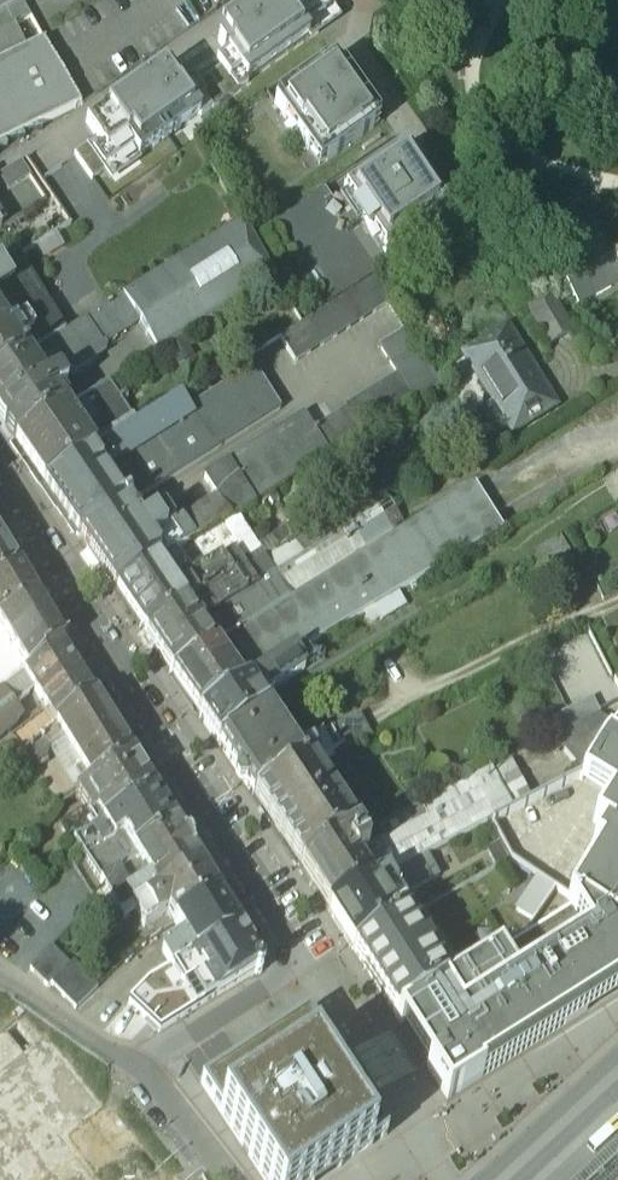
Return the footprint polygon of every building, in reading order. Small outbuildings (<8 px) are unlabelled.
[(6,10),(18,4),(16,0),(0,0),(0,13),(6,10)] [(215,36),(229,55),(248,82),(330,24),(313,0),(267,0),(215,36)] [(18,4),(6,10),(13,26),(14,27),(30,19),(21,2),(18,4)] [(0,13),(0,32),(13,26),(6,10),(0,13)] [(26,52),(25,50),(14,27),(13,26),(0,32),(0,64),(26,52)] [(0,64),(0,149),(8,148),(5,142),(25,140),(22,134),(42,131),(40,126),(82,105),(43,41),(25,50),(26,52),(0,64)] [(248,82),(229,55),(217,63),(221,69),(236,90),(248,82)] [(335,63),(275,106),(321,169),(380,126),(335,63)] [(208,78),(224,99),(236,90),(221,69),(208,78)] [(182,89),(168,70),(86,128),(96,143),(113,166),(133,151),(139,159),(212,107),(197,86),(193,81),(182,89)] [(197,86),(212,107),(224,99),(208,78),(197,86)] [(92,180),(113,166),(96,143),(76,157),(92,180)] [(344,191),(386,254),(448,213),(406,150),(344,191)] [(243,221),(124,297),(139,321),(159,352),(276,279),(243,221)] [(54,235),(38,243),(45,256),(61,248),(54,235)] [(565,284),(577,306),(597,295),(597,296),(610,289),(610,288),(617,283),(617,267),(612,257),(565,284)] [(0,268),(8,281),(0,286),(0,322),(6,332),(25,320),(22,316),(44,302),(16,258),(0,268)] [(373,279),(280,338),(287,349),(295,362),(388,304),(373,279)] [(570,334),(548,296),(527,308),(549,345),(570,334)] [(124,297),(86,321),(102,345),(139,321),(124,297)] [(44,302),(22,316),(25,320),(6,332),(24,359),(64,334),(44,302)] [(64,334),(24,359),(44,388),(57,380),(58,381),(103,353),(104,348),(102,345),(86,321),(64,334)] [(24,359),(6,332),(0,322),(0,374),(24,359)] [(544,393),(506,330),(465,356),(496,406),(504,420),(513,434),(528,424),(518,409),(544,393)] [(406,332),(379,349),(397,377),(399,376),(416,403),(440,387),(406,332)] [(60,395),(65,393),(58,381),(57,380),(44,388),(24,359),(0,374),(0,421),(7,431),(60,395)] [(215,451),(281,410),(255,369),(187,411),(190,416),(110,466),(109,465),(100,470),(117,496),(124,507),(155,488),(149,478),(168,466),(209,441),(215,451)] [(397,377),(347,409),(347,410),(315,431),(331,456),(416,403),(399,376),(397,377)] [(111,445),(138,427),(110,384),(69,409),(67,410),(90,445),(105,436),(111,445)] [(544,393),(518,409),(528,424),(554,408),(544,393)] [(60,395),(7,431),(11,437),(15,443),(67,410),(69,409),(65,403),(60,395)] [(111,445),(99,452),(109,465),(110,466),(190,416),(187,411),(180,401),(138,427),(111,445)] [(491,407),(475,417),(485,433),(502,423),(501,422),(504,420),(496,406),(492,408),(491,407)] [(67,410),(15,443),(44,486),(91,457),(96,454),(90,445),(67,410)] [(304,415),(204,478),(219,501),(231,519),(237,516),(331,456),(315,431),(304,415)] [(105,436),(90,445),(96,454),(99,452),(111,445),(105,436)] [(209,441),(168,466),(174,476),(215,451),(209,441)] [(96,454),(91,457),(100,470),(109,465),(99,452),(96,454)] [(91,457),(44,486),(78,537),(124,507),(117,496),(100,470),(91,457)] [(168,466),(149,478),(155,488),(174,476),(168,466)] [(405,529),(364,555),(392,598),(398,595),(503,532),(475,485),(405,529)] [(379,488),(265,560),(273,573),(275,576),(278,581),(292,601),(364,555),(405,529),(379,488)] [(174,530),(164,515),(140,530),(162,563),(172,557),(231,519),(219,501),(174,530)] [(88,552),(134,522),(129,515),(124,507),(78,537),(84,545),(88,552)] [(231,519),(172,557),(183,574),(176,578),(185,592),(188,589),(189,583),(194,580),(187,568),(231,542),(238,553),(232,557),(237,565),(246,559),(248,562),(260,554),(237,516),(231,519)] [(303,520),(269,542),(275,551),(309,530),(303,520)] [(134,522),(88,552),(116,592),(162,563),(140,530),(134,522)] [(575,563),(560,538),(532,555),(546,580),(575,563)] [(0,542),(0,582),(18,571),(0,542)] [(231,542),(187,568),(194,580),(231,556),(232,557),(238,553),(231,542)] [(392,598),(364,555),(292,601),(225,643),(172,676),(200,717),(246,687),(249,686),(255,682),(294,656),(373,609),(392,598)] [(162,563),(116,592),(144,634),(186,608),(242,573),(237,565),(232,557),(231,556),(194,580),(189,583),(188,589),(185,592),(176,578),(183,574),(172,557),(162,563)] [(264,559),(242,573),(254,589),(275,576),(273,573),(265,560),(264,559)] [(36,600),(18,571),(0,582),(0,622),(36,600)] [(242,573),(186,608),(193,619),(204,612),(212,615),(254,589),(242,573)] [(278,581),(219,617),(214,626),(225,643),(292,601),(278,581)] [(392,598),(373,609),(380,622),(405,608),(398,595),(392,598)] [(0,622),(0,629),(27,673),(61,647),(63,646),(36,600),(0,622)] [(186,608),(144,634),(172,676),(225,643),(214,626),(210,629),(207,624),(196,624),(193,619),(186,608)] [(600,621),(617,656),(617,611),(600,621)] [(0,629),(0,694),(24,676),(27,673),(0,629)] [(27,673),(24,676),(35,691),(48,712),(58,727),(92,698),(61,647),(27,673)] [(294,656),(255,682),(262,692),(263,695),(266,696),(304,671),(294,656)] [(16,727),(17,721),(22,717),(15,707),(35,691),(24,676),(0,694),(0,740),(16,727)] [(255,682),(249,686),(255,696),(262,692),(255,682)] [(246,687),(200,717),(219,744),(265,714),(257,702),(246,687)] [(58,727),(57,728),(70,750),(83,771),(92,785),(133,758),(131,755),(130,756),(95,699),(96,699),(95,696),(92,698),(58,727)] [(275,708),(266,696),(257,702),(265,714),(266,714),(275,708)] [(593,700),(559,717),(567,732),(597,717),(600,715),(593,700)] [(48,712),(11,742),(23,757),(57,728),(58,727),(48,712)] [(295,757),(266,714),(265,714),(219,744),(254,798),(305,772),(295,757)] [(559,717),(550,722),(558,737),(567,732),(559,717)] [(361,718),(334,731),(345,751),(371,738),(361,718)] [(57,728),(31,750),(41,763),(48,760),(50,750),(59,743),(65,752),(70,750),(57,728)] [(334,731),(301,749),(300,753),(295,757),(305,772),(312,768),(345,751),(334,731)] [(616,731),(601,748),(601,749),(584,776),(491,824),(510,860),(538,879),(554,890),(555,891),(589,912),(590,913),(617,925),(617,733),(616,731)] [(41,763),(31,750),(23,757),(31,770),(41,763)] [(85,789),(76,795),(87,813),(97,829),(103,825),(113,819),(155,793),(133,758),(92,785),(85,789)] [(305,772),(254,798),(301,867),(356,834),(312,768),(305,772)] [(83,771),(76,775),(85,789),(92,785),(83,771)] [(485,774),(377,830),(399,872),(427,857),(486,826),(478,810),(498,800),(485,774)] [(155,793),(113,819),(124,837),(135,854),(176,828),(155,793)] [(81,814),(60,827),(71,845),(75,842),(97,829),(87,813),(82,816),(81,814)] [(113,819),(103,825),(114,843),(124,837),(113,819)] [(97,829),(75,842),(84,856),(98,848),(100,852),(114,843),(103,825),(97,829)] [(176,828),(135,854),(138,860),(180,835),(176,828)] [(356,834),(301,867),(329,913),(369,887),(372,886),(357,867),(366,862),(363,856),(378,847),(373,838),(363,845),(356,834)] [(180,835),(138,860),(150,880),(159,894),(201,868),(180,835)] [(114,843),(100,852),(98,848),(84,856),(101,883),(138,860),(135,854),(124,837),(114,843)] [(399,872),(388,877),(395,895),(394,896),(396,901),(438,879),(427,857),(399,872)] [(159,894),(156,895),(168,915),(175,925),(219,898),(201,868),(159,894)] [(372,886),(369,887),(380,905),(394,896),(395,895),(388,877),(372,886)] [(538,879),(508,897),(517,913),(549,894),(555,891),(554,890),(538,879)] [(143,883),(113,901),(120,917),(156,895),(159,894),(150,880),(144,884),(143,883)] [(369,887),(329,913),(354,951),(396,925),(386,908),(383,910),(380,905),(369,887)] [(104,890),(90,906),(106,931),(120,917),(113,901),(105,890),(104,890)] [(424,1040),(419,1056),(450,1101),(617,991),(617,925),(590,913),(589,912),(555,891),(549,894),(517,943),(449,985),(406,1011),(424,1040)] [(156,895),(120,917),(123,923),(137,915),(145,929),(168,915),(156,895)] [(219,898),(175,925),(183,939),(195,958),(240,931),(219,898)] [(400,908),(391,905),(386,908),(396,925),(407,918),(400,908)] [(449,985),(407,918),(396,925),(354,951),(396,1017),(406,1011),(449,985)] [(195,958),(190,960),(214,998),(215,999),(255,974),(256,976),(264,971),(261,965),(257,965),(248,951),(251,949),(240,931),(195,958)] [(183,939),(162,952),(174,970),(190,960),(195,958),(183,939)] [(51,947),(30,970),(48,988),(51,985),(70,966),(51,947)] [(174,970),(149,985),(131,1005),(160,1033),(214,998),(190,960),(174,970)] [(70,966),(51,985),(76,1010),(98,988),(74,963),(70,966)] [(310,1016),(201,1085),(262,1179),(325,1179),(390,1139),(310,1016)]
